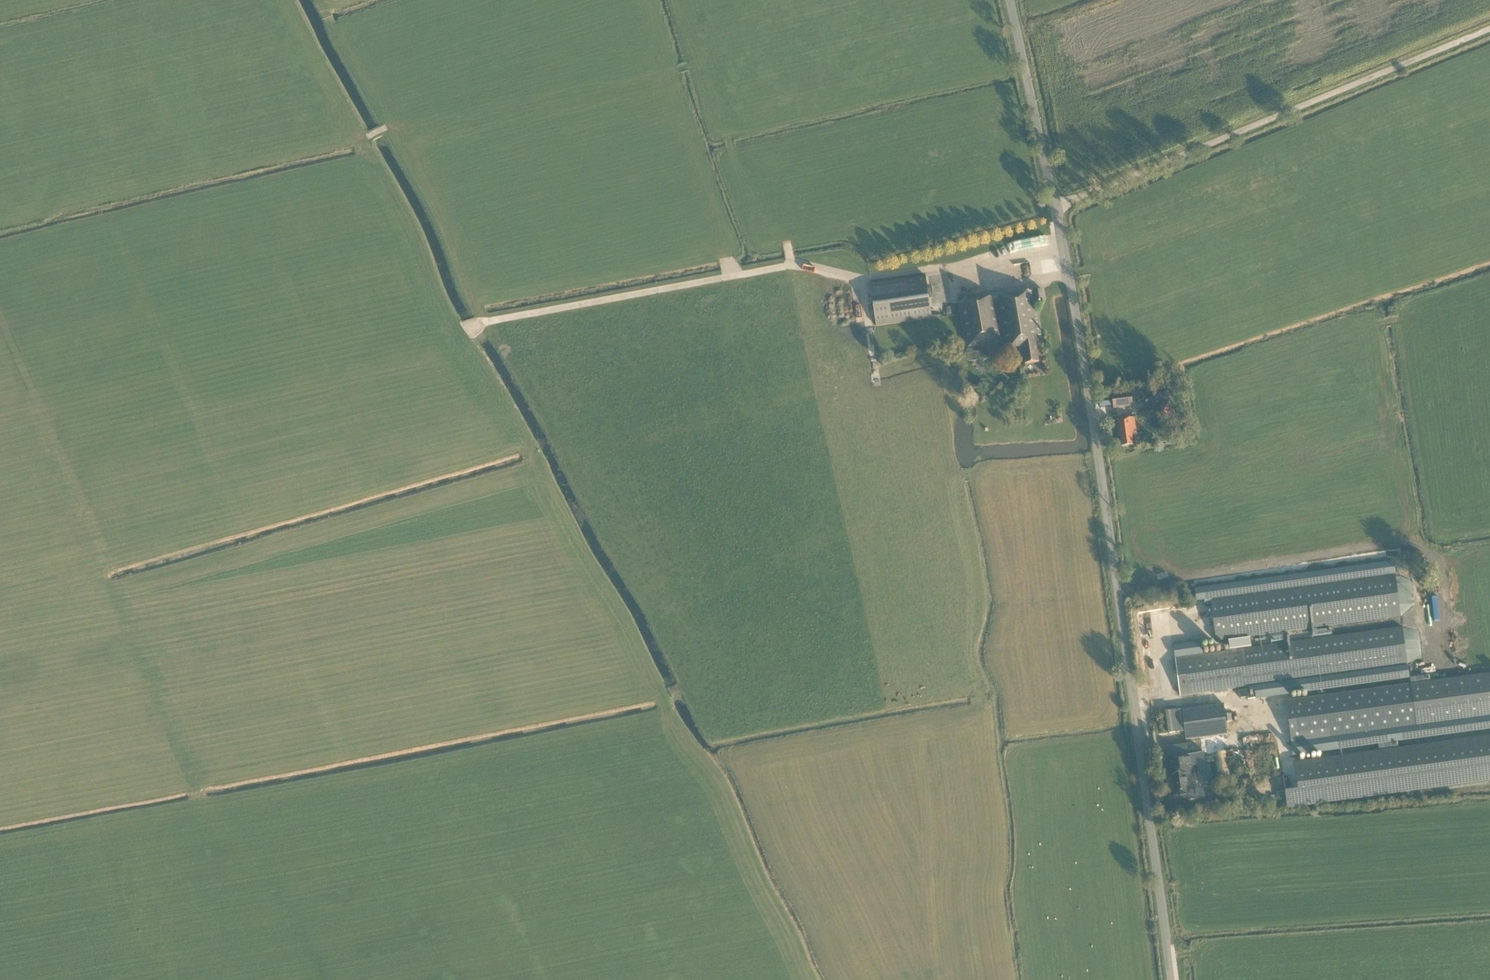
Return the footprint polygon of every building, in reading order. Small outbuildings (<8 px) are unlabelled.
[(340,18),(356,10),(354,6),(338,14),(340,18)] [(877,325),(932,318),(926,276),(871,284),(877,325)] [(1038,335),(1040,335),(1035,302),(1044,301),(1042,290),(1033,291),(959,302),(963,330),(966,348),(1003,342),(1005,352),(1023,349),(1025,365),(1038,363),(1035,341),(1038,341),(1038,335)] [(1139,400),(1138,391),(1112,396),(1114,410),(1133,406),(1133,401),(1139,400)] [(1168,392),(1149,399),(1152,405),(1171,398),(1168,392)] [(1136,434),(1134,418),(1116,420),(1119,437),(1120,436),(1121,447),(1133,445),(1131,435),(1136,434)] [(1422,658),(1418,630),(1402,628),(1402,627),(1251,648),(1250,637),(1402,616),(1402,615),(1415,604),(1412,582),(1396,575),(1394,561),(1195,589),(1197,602),(1204,601),(1205,606),(1211,605),(1216,643),(1228,641),(1230,651),(1203,655),(1202,642),(1174,646),(1180,696),(1248,686),(1249,690),(1239,691),(1240,699),(1248,698),(1248,699),(1256,698),(1256,700),(1410,679),(1407,663),(1422,658)] [(1409,684),(1286,701),(1293,756),(1489,730),(1489,673),(1409,684)] [(1185,732),(1186,740),(1228,735),(1224,704),(1182,710),(1185,732)] [(1169,734),(1185,732),(1182,710),(1165,711),(1169,734)] [(1295,763),(1301,808),(1489,782),(1489,736),(1295,763)] [(1190,753),(1165,756),(1168,779),(1172,778),(1175,795),(1188,793),(1187,789),(1195,788),(1193,767),(1206,765),(1204,752),(1199,753),(1198,746),(1190,747),(1190,753)] [(1231,781),(1226,751),(1212,754),(1217,783),(1231,781)]
